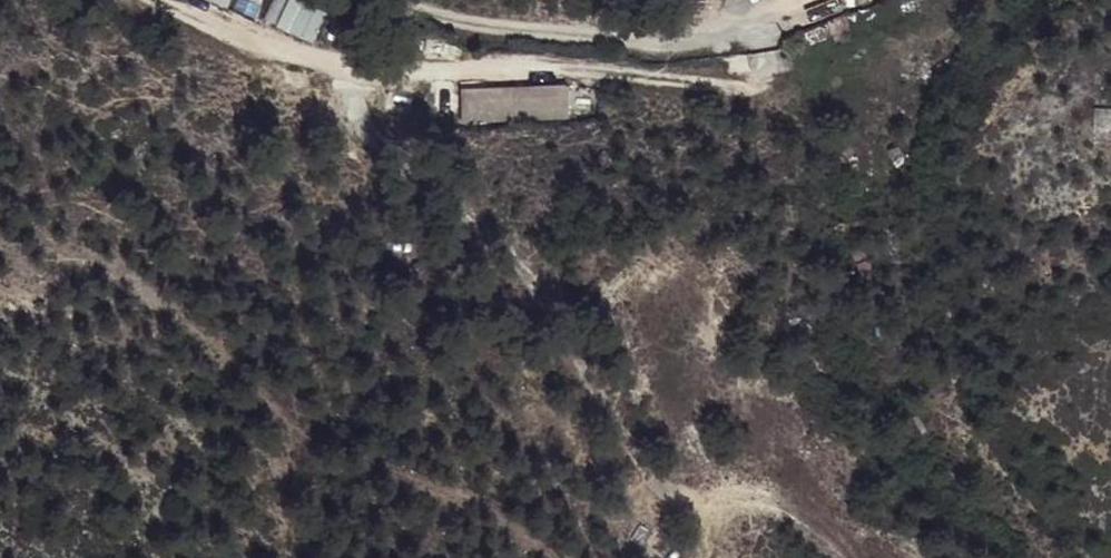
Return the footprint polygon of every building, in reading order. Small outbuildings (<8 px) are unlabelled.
[(263,21),(312,43),(326,11),(301,0),(272,0),(263,21)] [(459,122),(569,121),(569,84),(459,85),(459,122)]
